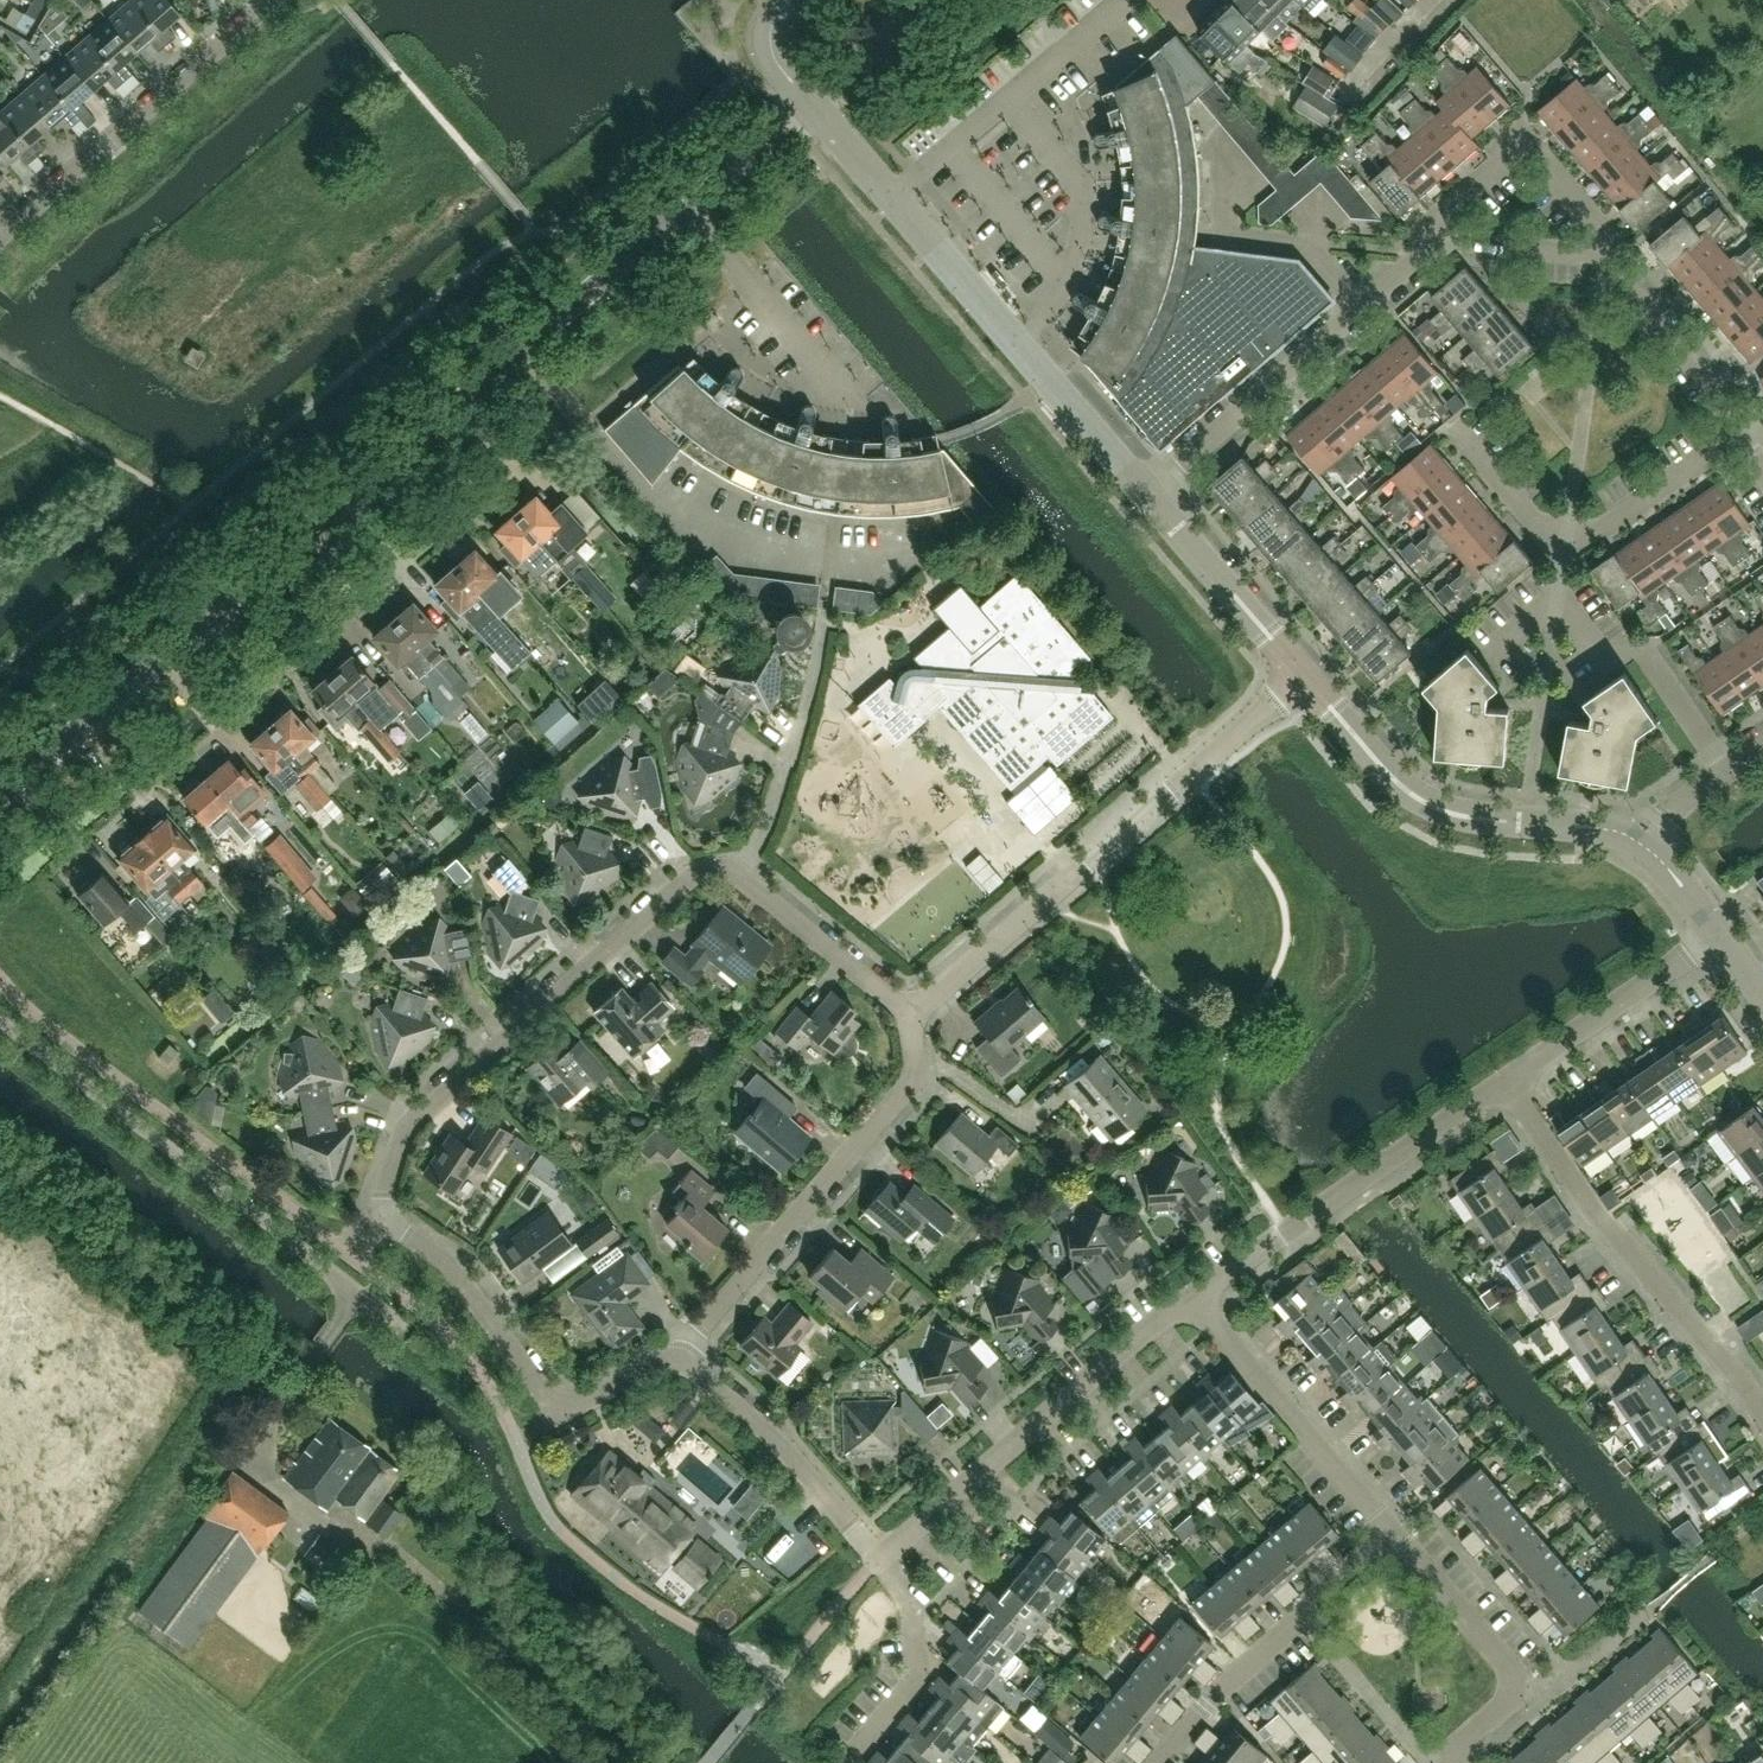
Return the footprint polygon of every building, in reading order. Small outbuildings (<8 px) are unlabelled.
[(167,44),(130,0),(108,19),(136,52),(149,41),(158,52),(167,44)] [(168,0),(130,0),(167,44),(176,37),(167,26),(180,14),(168,0)] [(216,0),(207,0),(211,12),(219,9),(216,0)] [(1248,46),(1256,38),(1268,50),(1269,48),(1270,49),(1272,48),(1274,50),(1279,45),(1274,41),(1270,36),(1263,31),(1232,0),(1228,0),(1215,14),(1248,46)] [(1279,15),(1263,0),(1232,0),(1263,31),(1270,36),(1274,41),(1288,26),(1279,15)] [(1300,5),(1294,0),(1263,0),(1279,15),(1288,26),(1290,24),(1288,22),(1294,15),(1300,22),(1308,13),(1300,5)] [(1321,0),(1294,0),(1300,5),(1308,13),(1321,0)] [(1360,0),(1354,0),(1348,7),(1380,35),(1389,24),(1360,0)] [(1388,0),(1379,0),(1372,9),(1393,25),(1403,12),(1388,0)] [(1418,0),(1401,0),(1410,9),(1418,0)] [(36,18),(42,8),(32,2),(26,13),(36,18)] [(46,12),(38,24),(47,34),(57,24),(46,12)] [(1254,53),(1248,46),(1215,14),(1198,30),(1240,73),(1249,63),(1257,71),(1268,60),(1254,53)] [(136,52),(108,19),(87,37),(124,81),(133,74),(123,63),(136,52)] [(1360,26),(1348,40),(1364,53),(1376,39),(1360,26)] [(1138,179),(1200,176),(1198,147),(1192,119),(1188,104),(1198,96),(1222,123),(1240,108),(1217,81),(1182,39),(1177,34),(1117,85),(1119,88),(1119,89),(1119,90),(1120,90),(1120,91),(1120,92),(1121,93),(1121,94),(1121,95),(1122,96),(1122,97),(1122,98),(1123,99),(1123,100),(1123,101),(1124,102),(1124,103),(1124,104),(1125,104),(1125,105),(1125,106),(1125,107),(1126,108),(1126,109),(1126,110),(1127,111),(1127,112),(1127,113),(1127,114),(1128,114),(1128,115),(1128,116),(1128,117),(1129,118),(1129,119),(1129,120),(1129,121),(1130,121),(1130,122),(1130,123),(1130,124),(1130,125),(1131,126),(1131,127),(1131,128),(1131,129),(1132,129),(1132,130),(1132,131),(1132,132),(1132,133),(1132,134),(1133,135),(1133,136),(1133,137),(1133,138),(1133,139),(1134,140),(1134,141),(1134,142),(1134,143),(1134,144),(1134,145),(1135,145),(1135,146),(1135,147),(1135,148),(1135,149),(1135,150),(1135,151),(1136,151),(1136,152),(1136,153),(1136,154),(1136,155),(1136,156),(1136,157),(1136,158),(1136,159),(1137,159),(1137,160),(1137,161),(1137,162),(1137,163),(1137,164),(1137,165),(1137,166),(1137,167),(1137,168),(1137,169),(1138,170),(1138,171),(1138,172),(1138,173),(1138,174),(1138,175),(1138,176),(1138,177),(1138,178),(1138,179)] [(1339,35),(1328,49),(1354,66),(1364,53),(1348,40),(1347,41),(1339,35)] [(124,81),(87,37),(65,56),(93,89),(106,78),(115,89),(124,81)] [(1441,48),(1433,55),(1441,64),(1449,57),(1441,48)] [(1351,69),(1354,66),(1328,49),(1325,52),(1329,55),(1323,64),(1342,78),(1349,68),(1351,69)] [(93,89),(65,56),(43,75),(80,119),(89,111),(80,101),(93,89)] [(1512,106),(1478,66),(1469,74),(1465,69),(1459,69),(1449,57),(1441,64),(1491,123),(1512,106)] [(1491,123),(1441,64),(1432,71),(1443,83),(1442,89),(1446,93),(1438,100),(1479,147),(1480,147),(1473,139),(1491,123)] [(1335,78),(1314,65),(1303,83),(1307,85),(1324,96),(1335,78)] [(1610,72),(1607,74),(1614,82),(1616,79),(1610,72)] [(1554,132),(1614,82),(1607,74),(1595,84),(1589,83),(1585,87),(1577,78),(1537,112),(1554,132)] [(80,119),(43,75),(21,94),(49,127),(62,116),(72,126),(80,119)] [(1571,152),(1611,118),(1604,110),(1608,106),(1609,100),(1621,90),(1614,82),(1554,132),(1571,152)] [(1326,126),(1341,107),(1324,96),(1307,85),(1294,106),(1326,126)] [(1407,87),(1398,94),(1401,97),(1408,105),(1416,98),(1407,87)] [(21,94),(0,112),(37,156),(46,149),(37,138),(49,127),(21,94)] [(1401,97),(1393,104),(1400,112),(1408,105),(1401,97)] [(1479,147),(1438,100),(1437,101),(1444,109),(1437,115),(1433,111),(1427,110),(1416,98),(1408,105),(1459,164),(1479,147)] [(1459,164),(1408,105),(1400,112),(1410,124),(1410,130),(1414,135),(1406,142),(1440,181),(1459,164)] [(0,112),(0,158),(5,165),(19,153),(28,164),(37,156),(0,112)] [(1588,171),(1647,121),(1640,113),(1628,123),(1622,122),(1618,126),(1611,118),(1571,152),(1588,171)] [(1604,191),(1644,157),(1637,149),(1642,145),(1642,139),(1654,129),(1647,121),(1588,171),(1604,191)] [(1103,147),(1119,144),(1116,130),(1100,134),(1099,134),(1098,134),(1097,135),(1096,136),(1096,137),(1095,137),(1095,138),(1095,139),(1095,140),(1095,141),(1095,142),(1095,143),(1095,144),(1096,144),(1096,145),(1097,145),(1097,146),(1098,146),(1098,147),(1099,147),(1100,147),(1101,148),(1102,148),(1103,148),(1103,147)] [(1440,181),(1406,142),(1398,149),(1394,144),(1388,144),(1378,132),(1369,139),(1420,198),(1440,181)] [(1420,198),(1369,139),(1361,146),(1372,158),(1379,152),(1390,164),(1370,181),(1400,215),(1420,198)] [(1354,184),(1325,149),(1306,164),(1336,199),(1354,184)] [(1621,211),(1681,160),(1673,152),(1662,162),(1655,162),(1651,165),(1644,157),(1604,191),(1621,211)] [(1673,201),(1657,182),(1669,172),(1675,179),(1687,168),(1681,160),(1621,211),(1638,231),(1673,201)] [(1127,271),(1126,271),(1186,290),(1193,265),(1196,247),(1198,234),(1199,221),(1201,205),(1200,176),(1138,179),(1138,180),(1138,181),(1138,182),(1138,183),(1138,184),(1138,185),(1138,186),(1138,187),(1138,188),(1138,189),(1138,190),(1138,191),(1138,192),(1138,193),(1138,194),(1138,195),(1138,196),(1138,197),(1138,198),(1138,199),(1138,200),(1138,201),(1138,202),(1138,203),(1138,204),(1138,205),(1138,206),(1138,207),(1138,208),(1138,209),(1138,210),(1138,211),(1138,212),(1137,212),(1137,213),(1137,214),(1137,215),(1137,216),(1137,217),(1137,218),(1137,219),(1137,220),(1137,221),(1137,222),(1136,223),(1136,224),(1136,225),(1136,226),(1136,227),(1136,228),(1136,229),(1135,230),(1135,231),(1135,232),(1135,233),(1135,234),(1135,235),(1135,236),(1134,236),(1134,237),(1134,238),(1134,239),(1134,240),(1134,241),(1134,242),(1133,242),(1133,243),(1133,244),(1133,245),(1133,246),(1133,247),(1132,247),(1132,248),(1132,249),(1132,250),(1132,251),(1132,252),(1131,252),(1131,253),(1131,254),(1131,255),(1131,256),(1130,257),(1130,258),(1130,259),(1129,260),(1129,261),(1129,262),(1129,263),(1129,264),(1128,264),(1128,265),(1128,266),(1128,267),(1127,268),(1127,269),(1127,270),(1127,271)] [(1286,213),(1270,195),(1259,204),(1260,223),(1272,224),(1286,213)] [(1385,220),(1370,202),(1352,217),(1385,220)] [(1701,234),(1685,215),(1650,245),(1667,265),(1726,214),(1720,206),(1707,217),(1713,224),(1701,234)] [(1684,284),(1723,251),(1717,243),(1721,239),(1722,233),(1734,223),(1726,214),(1667,265),(1684,284)] [(1123,217),(1107,215),(1106,215),(1105,215),(1104,215),(1103,215),(1103,216),(1102,216),(1101,217),(1100,218),(1100,219),(1099,219),(1099,220),(1099,221),(1099,222),(1099,223),(1099,224),(1099,225),(1100,225),(1100,226),(1100,227),(1101,227),(1101,228),(1102,228),(1103,228),(1103,229),(1104,229),(1105,229),(1121,231),(1123,217)] [(1701,304),(1760,253),(1753,245),(1741,256),(1735,255),(1730,259),(1723,251),(1684,284),(1701,304)] [(1301,260),(1196,247),(1193,265),(1186,290),(1176,318),(1168,334),(1158,353),(1149,368),(1134,390),(1123,404),(1162,449),(1335,300),(1301,260)] [(1757,290),(1750,282),(1754,278),(1755,272),(1762,265),(1762,257),(1760,253),(1701,304),(1717,324),(1757,290)] [(1437,327),(1483,287),(1466,267),(1431,296),(1443,310),(1431,320),(1437,327)] [(1186,290),(1126,271),(1126,272),(1126,273),(1126,274),(1125,274),(1125,275),(1125,276),(1124,277),(1124,278),(1124,279),(1124,280),(1123,281),(1123,282),(1123,283),(1122,283),(1122,284),(1122,285),(1122,286),(1121,286),(1121,287),(1121,288),(1120,289),(1120,290),(1119,291),(1119,292),(1119,293),(1118,294),(1118,295),(1118,296),(1117,297),(1117,298),(1116,299),(1116,300),(1116,301),(1115,301),(1115,302),(1115,303),(1114,304),(1114,305),(1113,306),(1113,307),(1112,308),(1112,309),(1112,310),(1111,310),(1111,311),(1111,312),(1110,312),(1110,313),(1110,314),(1109,314),(1109,315),(1109,316),(1108,316),(1108,317),(1108,318),(1107,318),(1107,319),(1107,320),(1106,320),(1106,321),(1105,322),(1105,323),(1104,324),(1104,325),(1103,326),(1103,327),(1102,328),(1102,329),(1101,329),(1101,330),(1100,331),(1100,332),(1099,333),(1099,334),(1098,335),(1097,336),(1097,337),(1096,338),(1095,339),(1095,340),(1094,341),(1094,342),(1093,342),(1093,343),(1092,344),(1092,345),(1091,345),(1091,346),(1090,347),(1090,348),(1089,348),(1089,349),(1088,350),(1087,351),(1087,352),(1086,353),(1085,354),(1084,355),(1084,356),(1083,358),(1123,404),(1134,390),(1149,368),(1158,353),(1168,334),(1176,318),(1186,290)] [(1466,336),(1500,306),(1483,287),(1437,327),(1443,334),(1455,324),(1466,336)] [(1762,319),(1762,297),(1757,290),(1717,324),(1734,343),(1762,319)] [(1078,307),(1092,314),(1099,301),(1084,294),(1083,293),(1082,293),(1081,293),(1080,293),(1079,293),(1079,294),(1078,294),(1077,294),(1077,295),(1076,295),(1076,296),(1075,296),(1075,297),(1074,298),(1074,299),(1074,300),(1074,301),(1074,302),(1074,303),(1075,303),(1075,304),(1076,305),(1076,306),(1077,306),(1078,307)] [(1470,366),(1517,326),(1500,306),(1466,336),(1476,348),(1464,359),(1470,366)] [(1762,353),(1762,319),(1734,343),(1751,363),(1762,353)] [(1418,325),(1412,330),(1421,340),(1427,335),(1418,325)] [(1500,376),(1534,346),(1517,326),(1470,366),(1476,373),(1488,363),(1500,376)] [(1437,327),(1430,332),(1437,340),(1443,334),(1437,327)] [(1438,372),(1404,332),(1384,350),(1435,409),(1442,403),(1443,402),(1433,390),(1433,384),(1429,380),(1438,372)] [(1435,409),(1384,350),(1365,367),(1399,406),(1407,399),(1411,404),(1417,404),(1427,416),(1435,409)] [(681,368),(678,365),(604,429),(651,484),(679,449),(702,465),(727,479),(756,424),(755,424),(754,424),(754,423),(753,423),(752,422),(751,422),(750,421),(749,421),(748,420),(747,420),(746,419),(745,419),(745,418),(744,418),(743,418),(743,417),(742,417),(741,417),(741,416),(740,416),(740,415),(739,415),(738,415),(738,414),(737,414),(736,413),(735,413),(734,412),(733,411),(732,411),(731,410),(730,409),(729,409),(728,408),(727,407),(726,407),(726,406),(725,406),(724,405),(723,405),(723,404),(722,404),(721,403),(720,403),(720,402),(719,402),(718,401),(717,400),(716,399),(715,399),(714,398),(713,397),(712,397),(712,396),(711,396),(711,395),(710,395),(710,394),(709,394),(708,393),(707,393),(707,392),(706,392),(706,391),(705,391),(704,390),(703,389),(702,388),(701,387),(700,387),(700,386),(699,386),(699,385),(698,385),(698,384),(697,384),(697,383),(696,383),(695,382),(694,381),(693,380),(692,379),(691,378),(690,377),(689,377),(689,376),(688,376),(688,375),(687,375),(687,374),(686,373),(685,372),(684,371),(683,370),(682,369),(681,368)] [(1399,406),(1365,367),(1345,383),(1396,443),(1397,442),(1404,436),(1394,424),(1394,418),(1390,413),(1399,406)] [(731,392),(741,379),(742,379),(742,378),(742,377),(743,376),(743,375),(743,374),(743,373),(742,373),(742,372),(742,371),(741,371),(741,370),(740,369),(739,369),(739,368),(738,368),(737,368),(736,368),(735,368),(734,368),(733,368),(732,368),(732,369),(731,369),(730,370),(720,383),(731,392)] [(1396,443),(1345,383),(1326,400),(1360,440),(1368,433),(1372,437),(1378,438),(1388,450),(1396,443)] [(1360,440),(1326,400),(1306,417),(1357,476),(1365,469),(1355,457),(1355,451),(1351,447),(1360,440)] [(1442,403),(1435,409),(1437,412),(1441,416),(1448,410),(1442,403)] [(810,430),(815,415),(815,414),(815,413),(815,412),(815,411),(815,410),(815,409),(814,409),(814,408),(813,408),(813,407),(812,407),(812,406),(811,406),(810,406),(809,406),(808,406),(807,406),(806,406),(805,406),(805,407),(804,407),(803,408),(802,409),(802,410),(801,410),(797,426),(810,430)] [(884,418),(884,419),(883,419),(883,420),(883,421),(882,421),(882,422),(882,423),(883,440),(898,439),(897,422),(897,421),(896,421),(896,420),(896,419),(895,419),(895,418),(894,418),(894,417),(893,417),(892,416),(891,416),(890,416),(889,416),(888,416),(887,416),(886,417),(885,417),(885,418),(884,418)] [(1357,476),(1306,417),(1286,434),(1320,474),(1329,466),(1333,471),(1339,471),(1349,483),(1357,476)] [(757,425),(756,424),(727,479),(753,492),(780,502),(808,509),(824,512),(837,513),(844,452),(843,452),(842,452),(841,452),(840,452),(839,452),(839,451),(838,451),(837,451),(836,451),(835,451),(834,451),(833,450),(832,450),(831,450),(830,450),(829,450),(828,450),(827,449),(826,449),(825,449),(824,449),(823,449),(823,448),(822,448),(821,448),(820,448),(819,448),(818,447),(817,447),(816,447),(815,447),(814,446),(813,446),(812,446),(811,446),(810,445),(809,445),(808,445),(807,445),(806,444),(805,444),(804,444),(803,443),(802,443),(801,443),(800,443),(799,442),(798,442),(797,442),(797,441),(796,441),(795,441),(794,441),(794,440),(793,440),(792,440),(791,439),(790,439),(789,439),(788,439),(787,438),(786,438),(785,438),(785,437),(784,437),(783,437),(783,436),(782,436),(781,436),(780,435),(779,435),(778,435),(777,434),(776,434),(775,433),(774,433),(773,433),(772,432),(771,432),(770,431),(769,431),(768,431),(768,430),(767,430),(766,430),(766,429),(765,429),(764,429),(764,428),(763,428),(762,428),(762,427),(761,427),(760,427),(760,426),(759,426),(758,426),(758,425),(757,425)] [(1404,436),(1397,442),(1408,454),(1422,442),(1411,430),(1404,436)] [(1390,514),(1449,463),(1432,443),(1392,477),(1400,486),(1392,493),(1395,496),(1383,506),(1390,514)] [(941,448),(938,449),(937,449),(936,449),(935,450),(934,450),(933,450),(932,450),(931,450),(930,450),(930,451),(929,451),(928,451),(927,451),(926,451),(925,451),(924,451),(923,452),(922,452),(921,452),(920,452),(919,452),(918,452),(917,452),(916,453),(915,453),(914,453),(913,453),(912,453),(911,453),(910,453),(909,453),(908,453),(908,454),(907,454),(906,454),(905,454),(904,454),(903,454),(902,454),(901,454),(900,454),(899,454),(898,454),(897,454),(896,454),(895,454),(894,455),(893,455),(892,455),(891,455),(890,455),(889,455),(888,455),(887,455),(886,455),(885,455),(884,455),(883,455),(882,455),(881,455),(880,455),(879,455),(878,455),(877,455),(876,455),(875,455),(874,455),(873,455),(872,455),(871,455),(870,455),(869,455),(868,455),(867,454),(866,454),(865,454),(864,454),(863,454),(862,454),(861,454),(860,454),(859,454),(858,454),(857,454),(856,454),(855,454),(854,453),(853,453),(852,453),(851,453),(850,453),(849,453),(848,453),(847,453),(846,453),(845,452),(844,452),(837,513),(850,515),(866,516),(894,516),(923,513),(951,508),(959,506),(976,526),(996,511),(994,507),(943,448),(941,448)] [(1226,506),(1273,466),(1267,459),(1255,470),(1243,456),(1209,486),(1226,506)] [(1426,516),(1466,482),(1449,463),(1390,514),(1397,522),(1409,512),(1415,512),(1420,508),(1426,516)] [(1243,526),(1277,496),(1267,484),(1279,473),(1273,466),(1226,506),(1243,526)] [(1750,523),(1721,480),(1699,495),(1743,559),(1751,554),(1743,541),(1744,535),(1740,530),(1750,523)] [(1423,553),(1483,502),(1466,482),(1426,516),(1434,525),(1429,529),(1428,535),(1417,545),(1423,553)] [(1743,559),(1699,495),(1678,510),(1707,553),(1716,547),(1719,552),(1725,553),(1734,566),(1743,559)] [(1260,545),(1306,505),(1301,498),(1288,508),(1277,496),(1243,526),(1260,545)] [(549,513),(535,498),(516,514),(556,560),(570,577),(571,577),(602,612),(617,598),(571,549),(588,533),(560,503),(549,513)] [(1460,555),(1499,522),(1483,502),(1423,553),(1431,561),(1442,551),(1449,551),(1453,547),(1460,555)] [(1277,564),(1311,535),(1301,523),(1313,512),(1306,505),(1260,545),(1277,564)] [(1709,583),(1700,570),(1701,564),(1698,559),(1707,553),(1678,510),(1656,525),(1701,589),(1709,583)] [(1326,522),(1338,537),(1350,527),(1338,512),(1326,522)] [(536,577),(556,560),(516,514),(497,531),(500,535),(495,540),(501,547),(500,548),(514,564),(520,559),(536,577)] [(1457,592),(1516,541),(1499,522),(1460,555),(1467,563),(1462,567),(1462,573),(1450,584),(1457,592)] [(1709,601),(1701,589),(1656,525),(1635,539),(1665,582),(1674,576),(1677,581),(1683,582),(1700,607),(1709,601)] [(1293,584),(1340,544),(1334,537),(1322,547),(1311,535),(1277,564),(1293,584)] [(1665,582),(1635,539),(1614,554),(1658,618),(1659,618),(1667,612),(1658,599),(1659,593),(1656,588),(1665,582)] [(1499,591),(1534,561),(1516,541),(1457,592),(1464,600),(1477,589),(1471,582),(1482,572),(1499,591)] [(1310,603),(1345,574),(1334,561),(1346,551),(1340,544),(1293,584),(1310,603)] [(1417,545),(1404,556),(1411,564),(1423,553),(1417,545)] [(474,551),(455,567),(479,596),(530,650),(540,640),(488,584),(496,577),(474,551)] [(1658,618),(1614,554),(1592,569),(1618,607),(1639,592),(1648,605),(1640,611),(1650,624),(1658,618)] [(479,596),(455,567),(435,584),(448,598),(441,603),(456,620),(465,611),(476,623),(473,626),(495,652),(514,636),(511,632),(479,596)] [(1113,716),(1074,671),(1090,658),(1017,573),(979,606),(960,584),(932,608),(948,626),(913,657),(921,667),(916,666),(911,666),(907,668),(902,670),(899,674),(896,678),(896,681),(895,683),(889,678),(888,678),(858,704),(894,745),(924,720),(922,717),(938,705),(1010,789),(1048,756),(1056,765),(1113,716)] [(1327,623),(1374,583),(1368,575),(1355,586),(1345,574),(1310,603),(1327,623)] [(1449,582),(1436,594),(1444,603),(1457,592),(1450,584),(1449,582)] [(1344,642),(1378,613),(1368,600),(1380,590),(1374,583),(1327,623),(1344,642)] [(1497,596),(1511,613),(1522,604),(1507,587),(1497,596)] [(872,613),(873,594),(834,593),(833,611),(872,613)] [(460,677),(426,638),(435,630),(412,604),(393,620),(450,686),(460,677)] [(1676,625),(1667,612),(1659,618),(1668,631),(1676,625)] [(726,693),(718,705),(742,721),(750,710),(779,696),(782,666),(781,666),(775,653),(801,639),(802,638),(803,637),(805,635),(806,632),(806,631),(807,629),(807,627),(806,625),(806,622),(805,621),(804,619),(803,618),(802,617),(801,616),(799,615),(797,613),(794,613),(790,613),(787,613),(785,614),(784,615),(782,616),(780,618),(779,619),(778,621),(778,622),(777,624),(777,626),(777,628),(777,630),(777,632),(778,634),(779,636),(780,637),(782,639),(783,640),(764,654),(755,648),(729,660),(726,693)] [(1361,662),(1407,622),(1401,614),(1389,625),(1378,613),(1344,642),(1361,662)] [(1758,628),(1749,634),(1746,629),(1740,628),(1731,615),(1722,621),(1762,680),(1762,635),(1758,628)] [(450,686),(393,620),(374,637),(397,663),(402,659),(430,690),(432,704),(444,718),(461,702),(449,688),(450,686)] [(1722,621),(1713,627),(1722,640),(1721,646),(1724,651),(1716,657),(1745,700),(1762,687),(1762,680),(1722,621)] [(1378,682),(1412,652),(1401,639),(1413,628),(1407,622),(1361,662),(1378,682)] [(1745,700),(1716,657),(1707,663),(1703,658),(1697,657),(1689,644),(1679,650),(1723,715),(1745,700)] [(1500,685),(1468,649),(1425,687),(1440,704),(1488,707),(1489,695),(1500,685)] [(614,655),(599,667),(609,678),(623,666),(614,655)] [(399,712),(379,690),(351,657),(332,673),(371,719),(380,729),(399,712)] [(658,697),(679,678),(668,666),(647,685),(658,697)] [(1658,720),(1625,672),(1585,700),(1594,712),(1591,724),(1638,734),(1658,720)] [(371,719),(332,673),(313,690),(326,705),(319,711),(335,728),(348,717),(357,728),(360,726),(389,759),(399,751),(380,729),(371,719)] [(622,698),(616,691),(606,680),(577,706),(584,713),(587,716),(593,723),(622,698)] [(399,712),(405,719),(415,710),(390,681),(379,690),(399,712)] [(577,720),(558,698),(534,719),(553,741),(577,720)] [(1506,760),(1510,709),(1488,707),(1440,704),(1436,755),(1506,760)] [(734,732),(742,721),(718,705),(706,723),(701,739),(677,761),(682,790),(713,800),(735,780),(728,749),(728,748),(734,732)] [(300,722),(290,710),(271,727),(310,772),(319,763),(303,744),(320,729),(308,715),(300,722)] [(464,720),(453,734),(472,748),(460,764),(490,786),(507,764),(494,754),(500,746),(464,720)] [(1629,783),(1638,734),(1591,724),(1570,720),(1560,771),(1629,783)] [(310,772),(271,727),(251,743),(273,768),(267,773),(281,789),(296,777),(300,780),(310,772)] [(606,759),(584,778),(590,809),(618,819),(642,798),(644,797),(649,808),(661,805),(662,791),(656,764),(651,754),(639,756),(638,767),(634,768),(606,759)] [(248,829),(258,821),(247,808),(265,793),(245,769),(240,773),(229,759),(206,779),(227,804),(238,817),(248,829)] [(1049,765),(1006,802),(1034,834),(1077,797),(1049,765)] [(331,799),(310,774),(295,787),(317,812),(331,799)] [(227,804),(206,779),(184,799),(205,823),(212,830),(224,819),(218,812),(227,804)] [(545,785),(536,792),(542,800),(551,793),(545,785)] [(485,788),(471,800),(477,807),(491,795),(485,788)] [(450,812),(429,831),(438,841),(459,823),(450,812)] [(194,849),(166,817),(163,820),(161,817),(150,827),(152,829),(143,837),(170,869),(194,849)] [(256,838),(248,829),(238,817),(229,826),(239,837),(240,837),(248,845),(256,838)] [(614,881),(608,849),(612,836),(585,826),(580,840),(556,861),(561,890),(592,900),(614,881)] [(276,834),(263,845),(301,889),(313,878),(276,834)] [(170,869),(143,837),(132,847),(130,844),(121,852),(123,854),(119,857),(147,889),(148,888),(157,898),(168,888),(180,902),(191,893),(178,877),(170,869)] [(409,869),(393,851),(385,857),(401,875),(409,869)] [(457,856),(444,868),(451,876),(464,864),(457,856)] [(541,945),(534,913),(539,900),(522,894),(523,888),(525,888),(526,888),(527,887),(527,886),(527,884),(524,880),(527,879),(508,857),(491,872),(510,894),(507,904),(483,925),(488,954),(519,964),(541,945)] [(986,898),(1002,885),(979,858),(964,871),(986,898)] [(189,868),(178,877),(191,893),(193,891),(201,901),(211,893),(202,883),(189,868)] [(137,895),(128,903),(102,872),(90,882),(88,880),(79,888),(81,890),(78,892),(105,923),(119,911),(120,913),(117,915),(124,923),(127,921),(137,931),(145,924),(164,946),(173,938),(137,895)] [(340,898),(354,915),(368,903),(353,886),(340,898)] [(769,947),(738,922),(740,920),(723,906),(692,944),(694,945),(685,956),(674,947),(662,961),(691,985),(703,970),(700,968),(709,957),(740,983),(769,947)] [(471,957),(466,928),(452,931),(421,921),(399,940),(405,972),(433,981),(457,960),(471,957)] [(276,944),(263,956),(266,959),(273,967),(274,969),(288,958),(276,944)] [(345,954),(334,963),(342,971),(352,962),(345,954)] [(266,959),(259,965),(266,973),(273,967),(266,959)] [(673,1007),(655,986),(652,982),(632,1000),(621,987),(594,1011),(633,1056),(664,1029),(657,1021),(673,1007)] [(429,1043),(423,1011),(427,998),(400,988),(395,1002),(371,1023),(377,1052),(407,1062),(429,1043)] [(1009,1045),(1043,1016),(1018,988),(991,1011),(990,1009),(975,1022),(988,1037),(976,1047),(1001,1076),(1021,1059),(1009,1045)] [(853,1035),(851,1034),(859,1023),(850,1016),(855,1010),(831,991),(810,1017),(797,1007),(776,1031),(797,1048),(809,1033),(834,1053),(836,1055),(838,1056),(841,1057),(842,1057),(844,1057),(847,1057),(848,1057),(850,1056),(852,1054),(854,1053),(854,1052),(855,1051),(856,1048),(857,1046),(857,1044),(856,1042),(856,1040),(855,1039),(854,1037),(853,1035)] [(1748,1051),(1723,1016),(1699,1032),(1724,1068),(1748,1051)] [(1724,1068),(1699,1032),(1691,1021),(1683,1026),(1691,1038),(1676,1048),(1700,1084),(1724,1068)] [(759,1037),(749,1048),(756,1054),(767,1043),(759,1037)] [(301,1099),(304,1112),(332,1107),(329,1092),(339,1062),(320,1040),(289,1047),(279,1075),(301,1099)] [(591,1086),(605,1073),(581,1046),(572,1054),(567,1055),(556,1043),(529,1066),(560,1102),(586,1080),(591,1086)] [(1700,1084),(1676,1048),(1661,1058),(1653,1047),(1644,1053),(1677,1100),(1700,1084)] [(1677,1100),(1644,1053),(1636,1059),(1644,1070),(1629,1081),(1653,1116),(1677,1100)] [(1145,1109),(1099,1056),(1065,1085),(1111,1138),(1145,1109)] [(811,1133),(788,1115),(796,1106),(756,1073),(744,1087),(762,1102),(751,1114),(750,1113),(733,1133),(778,1171),(791,1157),(798,1149),(798,1148),(811,1133)] [(1653,1116),(1629,1081),(1614,1091),(1606,1079),(1597,1085),(1605,1097),(1630,1132),(1653,1116)] [(1017,1083),(1006,1092),(1016,1103),(1027,1093),(1017,1083)] [(206,1084),(196,1096),(216,1099),(217,1093),(216,1090),(213,1086),(206,1084)] [(1630,1132),(1605,1097),(1597,1085),(1589,1091),(1597,1103),(1582,1113),(1607,1148),(1630,1132)] [(196,1096),(194,1110),(211,1124),(216,1099),(196,1096)] [(1737,1154),(1762,1134),(1762,1117),(1754,1105),(1709,1138),(1727,1162),(1737,1154)] [(336,1121),(332,1107),(304,1112),(307,1127),(297,1157),(316,1179),(348,1173),(357,1145),(336,1121)] [(1607,1148),(1582,1113),(1567,1123),(1559,1111),(1550,1117),(1582,1165),(1607,1148)] [(454,1193),(474,1164),(486,1172),(512,1133),(485,1114),(465,1143),(450,1133),(424,1173),(454,1193)] [(973,1173),(996,1145),(1009,1155),(1018,1144),(997,1125),(987,1136),(961,1114),(936,1142),(973,1173)] [(678,1145),(657,1127),(637,1146),(649,1157),(657,1148),(667,1157),(678,1145)] [(1762,1170),(1762,1134),(1737,1154),(1754,1177),(1762,1170)] [(517,1157),(525,1146),(513,1138),(505,1149),(517,1157)] [(1672,1146),(1662,1152),(1670,1163),(1679,1157),(1672,1146)] [(1209,1189),(1194,1167),(1196,1163),(1161,1147),(1150,1170),(1145,1171),(1148,1210),(1175,1208),(1189,1228),(1211,1212),(1206,1205),(1199,1209),(1193,1200),(1209,1189)] [(1511,1191),(1495,1168),(1505,1161),(1496,1148),(1451,1179),(1475,1215),(1511,1191)] [(541,1152),(529,1170),(557,1189),(569,1171),(541,1152)] [(1679,1159),(1672,1164),(1673,1165),(1678,1172),(1685,1167),(1679,1159)] [(1653,1165),(1640,1174),(1645,1183),(1658,1174),(1653,1165)] [(1691,1169),(1682,1176),(1690,1186),(1699,1180),(1691,1169)] [(727,1228),(701,1206),(715,1190),(690,1170),(672,1192),(681,1199),(674,1207),(677,1210),(666,1223),(688,1241),(685,1244),(705,1261),(720,1244),(716,1241),(727,1228)] [(1754,1177),(1762,1189),(1762,1170),(1754,1177)] [(1702,1180),(1691,1188),(1698,1197),(1708,1189),(1702,1180)] [(953,1218),(922,1191),(914,1184),(904,1196),(889,1183),(867,1209),(901,1238),(913,1224),(933,1241),(953,1218)] [(1500,1250),(1545,1219),(1536,1207),(1527,1213),(1511,1191),(1475,1215),(1498,1248),(1493,1252),(1496,1256),(1501,1252),(1500,1250)] [(1616,1191),(1604,1199),(1610,1208),(1622,1199),(1616,1191)] [(1132,1243),(1117,1221),(1119,1217),(1083,1200),(1072,1224),(1067,1224),(1070,1264),(1073,1263),(1074,1266),(1062,1276),(1062,1275),(1060,1276),(1083,1303),(1085,1302),(1084,1301),(1087,1298),(1088,1300),(1110,1281),(1133,1266),(1128,1258),(1121,1263),(1114,1252),(1128,1242),(1130,1244),(1132,1243)] [(1711,1214),(1724,1233),(1725,1232),(1734,1227),(1735,1226),(1731,1220),(1723,1207),(1711,1214)] [(523,1282),(572,1245),(548,1211),(498,1248),(523,1282)] [(1740,1214),(1731,1220),(1735,1226),(1744,1220),(1740,1214)] [(587,1256),(618,1234),(607,1219),(576,1241),(587,1256)] [(1559,1261),(1544,1238),(1553,1231),(1545,1219),(1500,1250),(1501,1252),(1524,1285),(1559,1261)] [(1734,1227),(1725,1232),(1731,1241),(1739,1235),(1734,1227)] [(73,1287),(57,1277),(64,1266),(40,1251),(41,1251),(9,1231),(0,1246),(0,1403),(73,1287)] [(619,1300),(646,1281),(645,1280),(655,1273),(638,1250),(626,1258),(617,1246),(592,1264),(598,1271),(577,1287),(580,1291),(576,1294),(613,1344),(637,1325),(619,1300)] [(872,1300),(893,1276),(861,1249),(849,1262),(833,1248),(810,1275),(821,1285),(817,1289),(842,1310),(860,1290),(872,1300)] [(1283,1330),(1330,1289),(1326,1285),(1323,1288),(1310,1273),(1316,1268),(1307,1258),(1275,1280),(1286,1293),(1275,1303),(1287,1316),(1277,1324),(1283,1330)] [(1593,1289),(1585,1277),(1575,1284),(1559,1261),(1524,1285),(1548,1321),(1553,1318),(1553,1317),(1593,1289)] [(1056,1304),(1039,1284),(1041,1280),(1003,1267),(995,1292),(990,1292),(998,1331),(1023,1326),(1039,1344),(1060,1326),(1054,1319),(1048,1325),(1040,1315),(1053,1304),(1054,1306),(1056,1304)] [(1353,1302),(1337,1283),(1330,1289),(1283,1330),(1288,1336),(1297,1328),(1308,1340),(1342,1311),(1351,1304),(1353,1302)] [(1612,1328),(1597,1305),(1606,1299),(1597,1286),(1593,1289),(1553,1317),(1553,1318),(1577,1352),(1612,1328)] [(794,1344),(812,1323),(789,1303),(772,1323),(765,1316),(740,1345),(776,1376),(799,1349),(794,1344)] [(1314,1367),(1362,1326),(1361,1326),(1367,1321),(1351,1304),(1342,1311),(1308,1340),(1318,1353),(1309,1361),(1314,1367)] [(1753,1318),(1762,1332),(1762,1311),(1753,1318)] [(1419,1318),(1404,1331),(1418,1346),(1432,1333),(1419,1318)] [(827,1322),(820,1330),(831,1340),(838,1332),(827,1322)] [(1339,1377),(1374,1347),(1362,1333),(1365,1330),(1362,1326),(1314,1367),(1319,1373),(1329,1365),(1339,1377)] [(1646,1356),(1638,1344),(1628,1351),(1612,1328),(1577,1352),(1602,1388),(1606,1385),(1606,1384),(1646,1356)] [(984,1366),(967,1346),(969,1342),(931,1329),(923,1354),(918,1355),(926,1393),(952,1388),(967,1406),(988,1388),(982,1381),(976,1386),(968,1377),(981,1366),(982,1367),(984,1366)] [(1346,1403),(1393,1363),(1398,1358),(1383,1340),(1374,1347),(1339,1377),(1350,1389),(1340,1397),(1346,1403)] [(1666,1395),(1650,1372),(1659,1366),(1651,1353),(1646,1356),(1606,1384),(1606,1385),(1630,1419),(1666,1395)] [(1371,1414),(1405,1384),(1393,1370),(1397,1367),(1393,1363),(1346,1403),(1351,1410),(1360,1401),(1371,1414)] [(1465,1364),(1459,1370),(1465,1377),(1471,1371),(1465,1364)] [(1258,1404),(1230,1372),(1217,1383),(1209,1373),(1202,1379),(1246,1429),(1247,1429),(1273,1414),(1261,1401),(1258,1404)] [(1246,1429),(1202,1379),(1196,1384),(1204,1393),(1192,1404),(1222,1438),(1228,1445),(1250,1432),(1247,1429),(1246,1429)] [(1377,1440),(1425,1399),(1421,1395),(1417,1398),(1405,1384),(1371,1414),(1382,1426),(1372,1434),(1377,1440)] [(926,1416),(904,1390),(901,1392),(902,1414),(926,1442),(939,1431),(936,1427),(926,1416)] [(1699,1424),(1691,1411),(1681,1418),(1666,1395),(1630,1419),(1655,1455),(1659,1452),(1659,1451),(1699,1424)] [(1403,1450),(1444,1415),(1428,1396),(1425,1399),(1377,1440),(1383,1446),(1392,1438),(1403,1450)] [(897,1452),(895,1401),(844,1403),(846,1454),(897,1452)] [(1222,1438),(1192,1404),(1180,1414),(1172,1405),(1166,1410),(1206,1458),(1211,1454),(1208,1450),(1222,1438)] [(934,1409),(926,1416),(936,1427),(944,1420),(934,1409)] [(1206,1458),(1166,1410),(1160,1415),(1168,1425),(1156,1435),(1185,1470),(1199,1458),(1202,1461),(1206,1458)] [(1409,1477),(1456,1436),(1459,1434),(1444,1415),(1403,1450),(1413,1463),(1404,1471),(1409,1477)] [(401,1471),(330,1419),(297,1465),(294,1463),(284,1478),(328,1510),(336,1500),(365,1521),(401,1471)] [(1683,1487),(1719,1462),(1728,1456),(1704,1420),(1699,1424),(1659,1451),(1659,1452),(1683,1487)] [(658,1423),(648,1435),(655,1441),(665,1429),(658,1423)] [(1185,1470),(1156,1435),(1143,1446),(1135,1437),(1129,1442),(1146,1461),(1170,1489),(1174,1485),(1171,1482),(1185,1470)] [(1435,1488),(1469,1458),(1456,1443),(1460,1440),(1456,1436),(1409,1477),(1414,1483),(1424,1475),(1435,1488)] [(1170,1489),(1146,1461),(1129,1442),(1123,1447),(1131,1456),(1119,1467),(1149,1501),(1163,1489),(1166,1493),(1170,1489)] [(696,1541),(690,1536),(697,1527),(650,1486),(656,1480),(643,1469),(638,1476),(609,1451),(572,1493),(661,1569),(674,1553),(680,1558),(679,1560),(681,1562),(676,1568),(695,1585),(700,1579),(703,1580),(707,1575),(708,1576),(712,1572),(711,1571),(720,1560),(697,1539),(696,1541)] [(259,1557),(290,1515),(217,1462),(187,1502),(202,1514),(201,1515),(209,1521),(141,1615),(191,1649),(258,1557),(259,1557)] [(1753,1491),(1744,1479),(1735,1485),(1719,1462),(1683,1487),(1708,1522),(1753,1491)] [(1149,1501),(1119,1467),(1107,1477),(1099,1468),(1093,1473),(1138,1526),(1156,1510),(1148,1502),(1149,1501)] [(1467,1514),(1498,1487),(1481,1467),(1449,1494),(1450,1495),(1434,1509),(1441,1517),(1457,1503),(1467,1514)] [(1138,1526),(1093,1473),(1086,1479),(1095,1488),(1081,1499),(1111,1534),(1111,1533),(1119,1542),(1138,1526)] [(753,1482),(733,1505),(747,1518),(767,1495),(753,1482)] [(1467,1548),(1515,1507),(1498,1487),(1467,1514),(1477,1527),(1461,1540),(1467,1548)] [(1336,1532),(1309,1501),(1290,1518),(1331,1566),(1338,1559),(1324,1543),(1336,1532)] [(387,1536),(403,1515),(385,1502),(369,1523),(387,1536)] [(1500,1553),(1532,1526),(1515,1507),(1467,1548),(1474,1556),(1490,1542),(1500,1553)] [(1106,1539),(1071,1510),(1060,1523),(1050,1515),(1045,1522),(1093,1561),(1097,1557),(1093,1554),(1106,1539)] [(1216,1512),(1211,1516),(1221,1527),(1225,1523),(1216,1512)] [(1331,1566),(1290,1518),(1270,1535),(1297,1566),(1308,1556),(1322,1573),(1331,1566)] [(1093,1561),(1045,1522),(1040,1528),(1049,1536),(1039,1548),(1074,1577),(1086,1563),(1090,1566),(1093,1561)] [(1189,1558),(1205,1545),(1186,1523),(1171,1535),(1189,1558)] [(1502,1587),(1549,1546),(1532,1526),(1500,1553),(1511,1565),(1495,1579),(1502,1587)] [(1699,1531),(1684,1541),(1688,1546),(1690,1548),(1704,1539),(1702,1536),(1699,1531)] [(1297,1566),(1270,1535),(1250,1552),(1291,1600),(1299,1593),(1285,1577),(1297,1566)] [(1534,1592),(1565,1565),(1549,1546),(1502,1587),(1508,1594),(1524,1581),(1534,1592)] [(1074,1577),(1039,1548),(1029,1561),(1019,1553),(1014,1559),(1037,1578),(1062,1599),(1066,1594),(1062,1591),(1074,1577)] [(1291,1600),(1250,1552),(1230,1569),(1258,1600),(1270,1590),(1284,1606),(1291,1600)] [(1062,1599),(1037,1578),(1014,1559),(1009,1565),(1019,1573),(1008,1585),(1043,1614),(1055,1600),(1059,1603),(1062,1599)] [(1536,1627),(1583,1586),(1565,1565),(1534,1592),(1544,1604),(1528,1618),(1536,1627)] [(1258,1600),(1230,1569),(1211,1586),(1252,1634),(1260,1626),(1246,1610),(1258,1600)] [(1043,1614),(1008,1585),(998,1598),(989,1590),(984,1596),(1032,1636),(1035,1631),(1032,1628),(1043,1614)] [(1252,1634),(1211,1586),(1191,1603),(1218,1634),(1231,1623),(1245,1640),(1252,1634)] [(1568,1632),(1600,1605),(1583,1586),(1536,1627),(1541,1633),(1557,1620),(1568,1632)] [(1032,1636),(984,1596),(978,1602),(988,1610),(978,1623),(1013,1651),(1024,1637),(1028,1640),(1032,1636)] [(1211,1643),(1180,1616),(1163,1636),(1211,1676),(1217,1669),(1201,1655),(1211,1643)] [(1001,1673),(1006,1677),(1021,1659),(1013,1651),(978,1623),(967,1635),(958,1627),(953,1633),(1001,1673)] [(1700,1673),(1663,1630),(1644,1647),(1692,1704),(1701,1697),(1689,1682),(1700,1673)] [(1001,1673),(953,1633),(948,1639),(957,1647),(946,1661),(959,1672),(960,1671),(981,1689),(982,1688),(993,1674),(997,1677),(1001,1673)] [(1211,1676),(1163,1636),(1146,1656),(1178,1682),(1188,1671),(1204,1685),(1211,1676)] [(1692,1704),(1644,1647),(1624,1664),(1660,1707),(1670,1698),(1683,1712),(1692,1704)] [(1178,1682),(1146,1656),(1130,1676),(1178,1716),(1184,1708),(1168,1695),(1178,1682)] [(1271,1732),(1328,1683),(1311,1664),(1269,1701),(1278,1712),(1264,1724),(1271,1732)] [(1660,1707),(1624,1664),(1604,1681),(1653,1738),(1662,1730),(1650,1716),(1660,1707)] [(995,1699),(982,1688),(981,1689),(960,1671),(959,1672),(949,1684),(940,1676),(934,1682),(987,1726),(1003,1707),(994,1700),(995,1699)] [(1040,1673),(1024,1691),(1037,1703),(1053,1684),(1040,1673)] [(1178,1716),(1130,1676),(1113,1696),(1145,1722),(1155,1710),(1171,1724),(1178,1716)] [(1653,1738),(1604,1681),(1585,1698),(1621,1740),(1631,1731),(1644,1746),(1653,1738)] [(987,1726),(934,1682),(929,1688),(939,1696),(928,1709),(963,1738),(971,1744),(987,1726)] [(1303,1740),(1345,1704),(1328,1683),(1271,1732),(1280,1742),(1294,1730),(1303,1740)] [(1145,1722),(1113,1696),(1096,1716),(1145,1756),(1152,1748),(1135,1734),(1145,1722)] [(1611,1749),(1621,1740),(1585,1698),(1565,1715),(1606,1762),(1623,1762),(1611,1749)] [(1362,1723),(1345,1704),(1303,1740),(1312,1751),(1298,1762),(1316,1762),(1362,1723)] [(952,1752),(963,1738),(928,1709),(918,1721),(909,1713),(903,1719),(951,1759),(955,1755),(952,1752)] [(1039,1748),(1009,1715),(997,1727),(1027,1760),(1039,1748)] [(1565,1715),(1545,1732),(1572,1762),(1606,1762),(1565,1715)] [(1096,1716),(1080,1736),(1112,1762),(1122,1750),(1138,1762),(1139,1762),(1145,1756),(1096,1716)] [(903,1719),(898,1726),(908,1733),(898,1746),(918,1762),(942,1762),(944,1761),(947,1762),(948,1762),(951,1759),(903,1719)] [(1068,1739),(1047,1721),(1036,1733),(1058,1751),(1068,1739)] [(1379,1743),(1362,1723),(1316,1762),(1355,1762),(1379,1743)] [(1264,1724),(1257,1730),(1264,1738),(1271,1732),(1264,1724)] [(1233,1727),(1223,1740),(1206,1726),(1200,1734),(1235,1762),(1258,1762),(1265,1754),(1233,1727)] [(1545,1732),(1526,1749),(1538,1762),(1572,1762),(1545,1732)] [(1200,1734),(1193,1742),(1210,1756),(1204,1762),(1235,1762),(1200,1734)] [(1396,1762),(1379,1743),(1355,1762),(1395,1762),(1396,1762)] [(898,1746),(887,1758),(878,1750),(873,1757),(880,1762),(918,1762),(898,1746)] [(1526,1749),(1509,1762),(1538,1762),(1526,1749)] [(1762,1752),(1747,1762),(1762,1762),(1762,1753),(1762,1752)]
